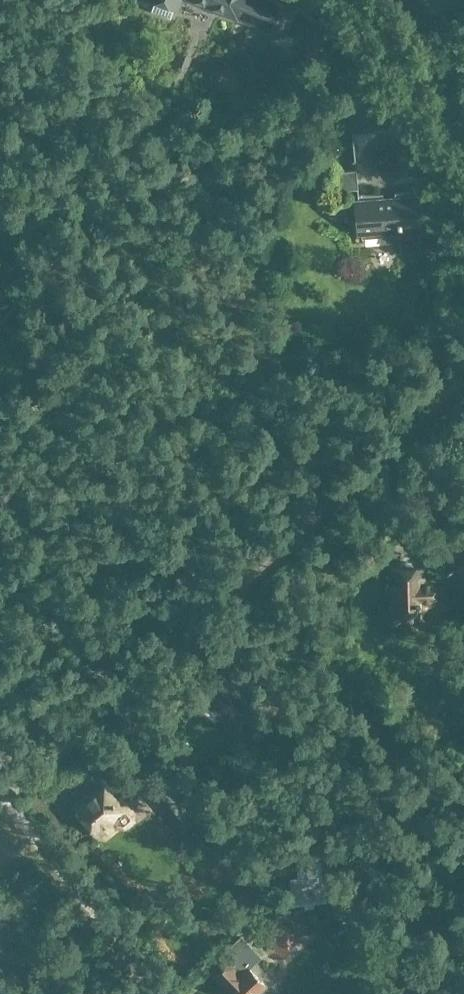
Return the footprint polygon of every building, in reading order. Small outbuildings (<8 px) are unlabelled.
[(179,0),(149,0),(154,2),(150,11),(169,19),(173,9),(175,10),(179,0)] [(235,19),(236,18),(246,22),(247,20),(281,33),(280,36),(282,36),(291,11),(262,0),(187,0),(235,19)] [(315,32),(329,37),(334,24),(321,18),(315,32)] [(331,191),(358,188),(357,169),(329,171),(331,191)] [(420,252),(420,242),(415,191),(395,192),(395,199),(383,200),(383,193),(358,195),(362,238),(380,236),(381,243),(399,242),(400,253),(420,252)] [(454,565),(463,576),(463,556),(454,565)] [(444,578),(443,578),(423,578),(423,568),(414,568),(413,565),(410,562),(407,561),(403,562),(401,565),(400,569),(391,569),(392,610),(390,612),(388,616),(388,619),(390,622),(393,624),(397,624),(400,622),(402,619),(424,619),(424,604),(445,603),(444,578)] [(200,696),(230,731),(252,712),(237,695),(238,694),(222,676),(200,696)] [(193,823),(181,807),(162,782),(149,791),(180,833),(193,823)] [(121,795),(115,800),(105,786),(75,808),(95,833),(98,836),(102,837),(115,827),(123,829),(133,822),(134,813),(121,795)] [(287,879),(291,904),(323,899),(317,860),(296,863),(298,877),(287,879)] [(277,917),(262,931),(282,953),(297,939),(277,917)] [(216,976),(234,993),(255,993),(265,985),(248,967),(259,956),(240,936),(220,956),(228,964),(216,976)] [(358,950),(351,956),(358,964),(365,958),(358,950)]
